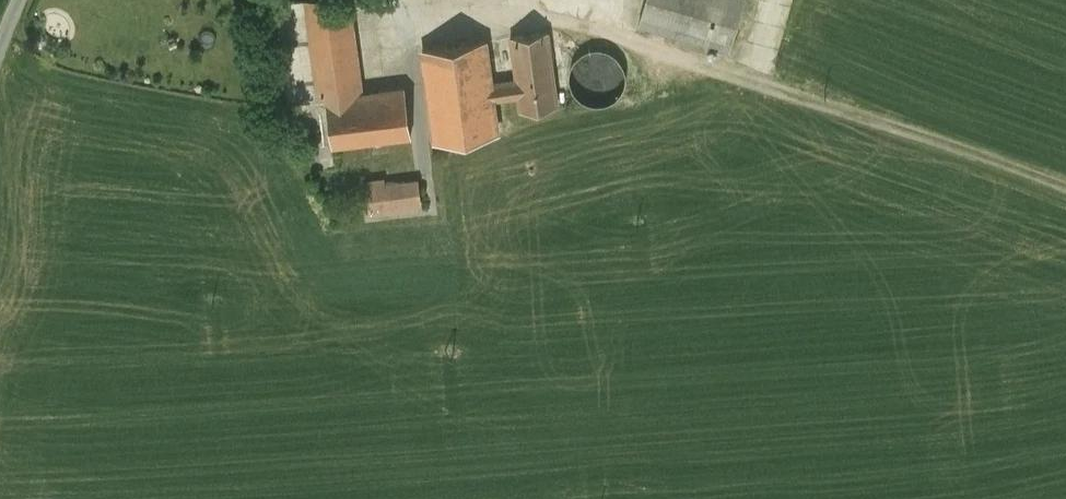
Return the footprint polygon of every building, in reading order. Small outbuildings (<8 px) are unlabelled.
[(277,2),(290,103),(326,98),(361,93),(360,92),(348,0),(293,0),(277,2)] [(639,24),(666,32),(675,0),(646,0),(639,24)] [(666,32),(730,50),(753,0),(675,0),(666,32)] [(547,31),(510,36),(516,79),(518,96),(520,110),(557,105),(547,31)] [(485,40),(423,49),(436,141),(497,133),(492,99),(489,82),(485,40)] [(594,46),(587,47),(583,49),(579,51),(576,54),(573,57),(571,60),(569,64),(568,66),(567,70),(567,75),(567,80),(568,82),(569,86),(571,90),(574,93),(577,96),(582,99),(587,101),(592,102),(596,102),(602,102),(607,100),(611,97),(615,94),(618,91),(619,88),(621,84),(622,81),(623,78),(623,74),(623,69),(622,66),(621,63),(619,59),(616,55),(613,53),(609,50),(605,48),(600,47),(594,46)] [(516,79),(489,82),(492,99),(518,96),(516,79)] [(404,86),(360,92),(361,93),(326,98),(332,145),(410,135),(404,86)] [(384,180),(367,182),(370,212),(388,210),(385,185),(384,180)] [(417,180),(385,185),(388,210),(420,206),(417,180)]
